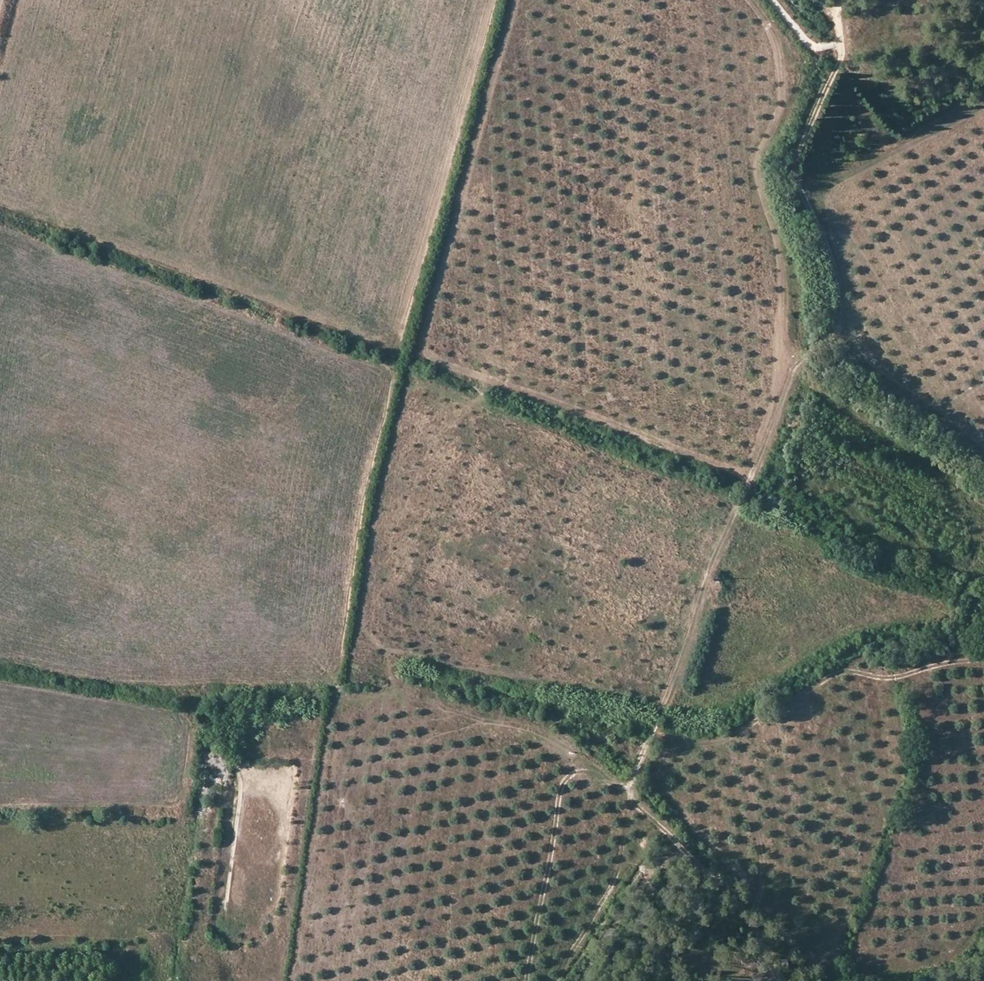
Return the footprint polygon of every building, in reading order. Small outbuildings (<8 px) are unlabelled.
[(730,492),(729,499),(736,500),(737,493),(730,492)]
